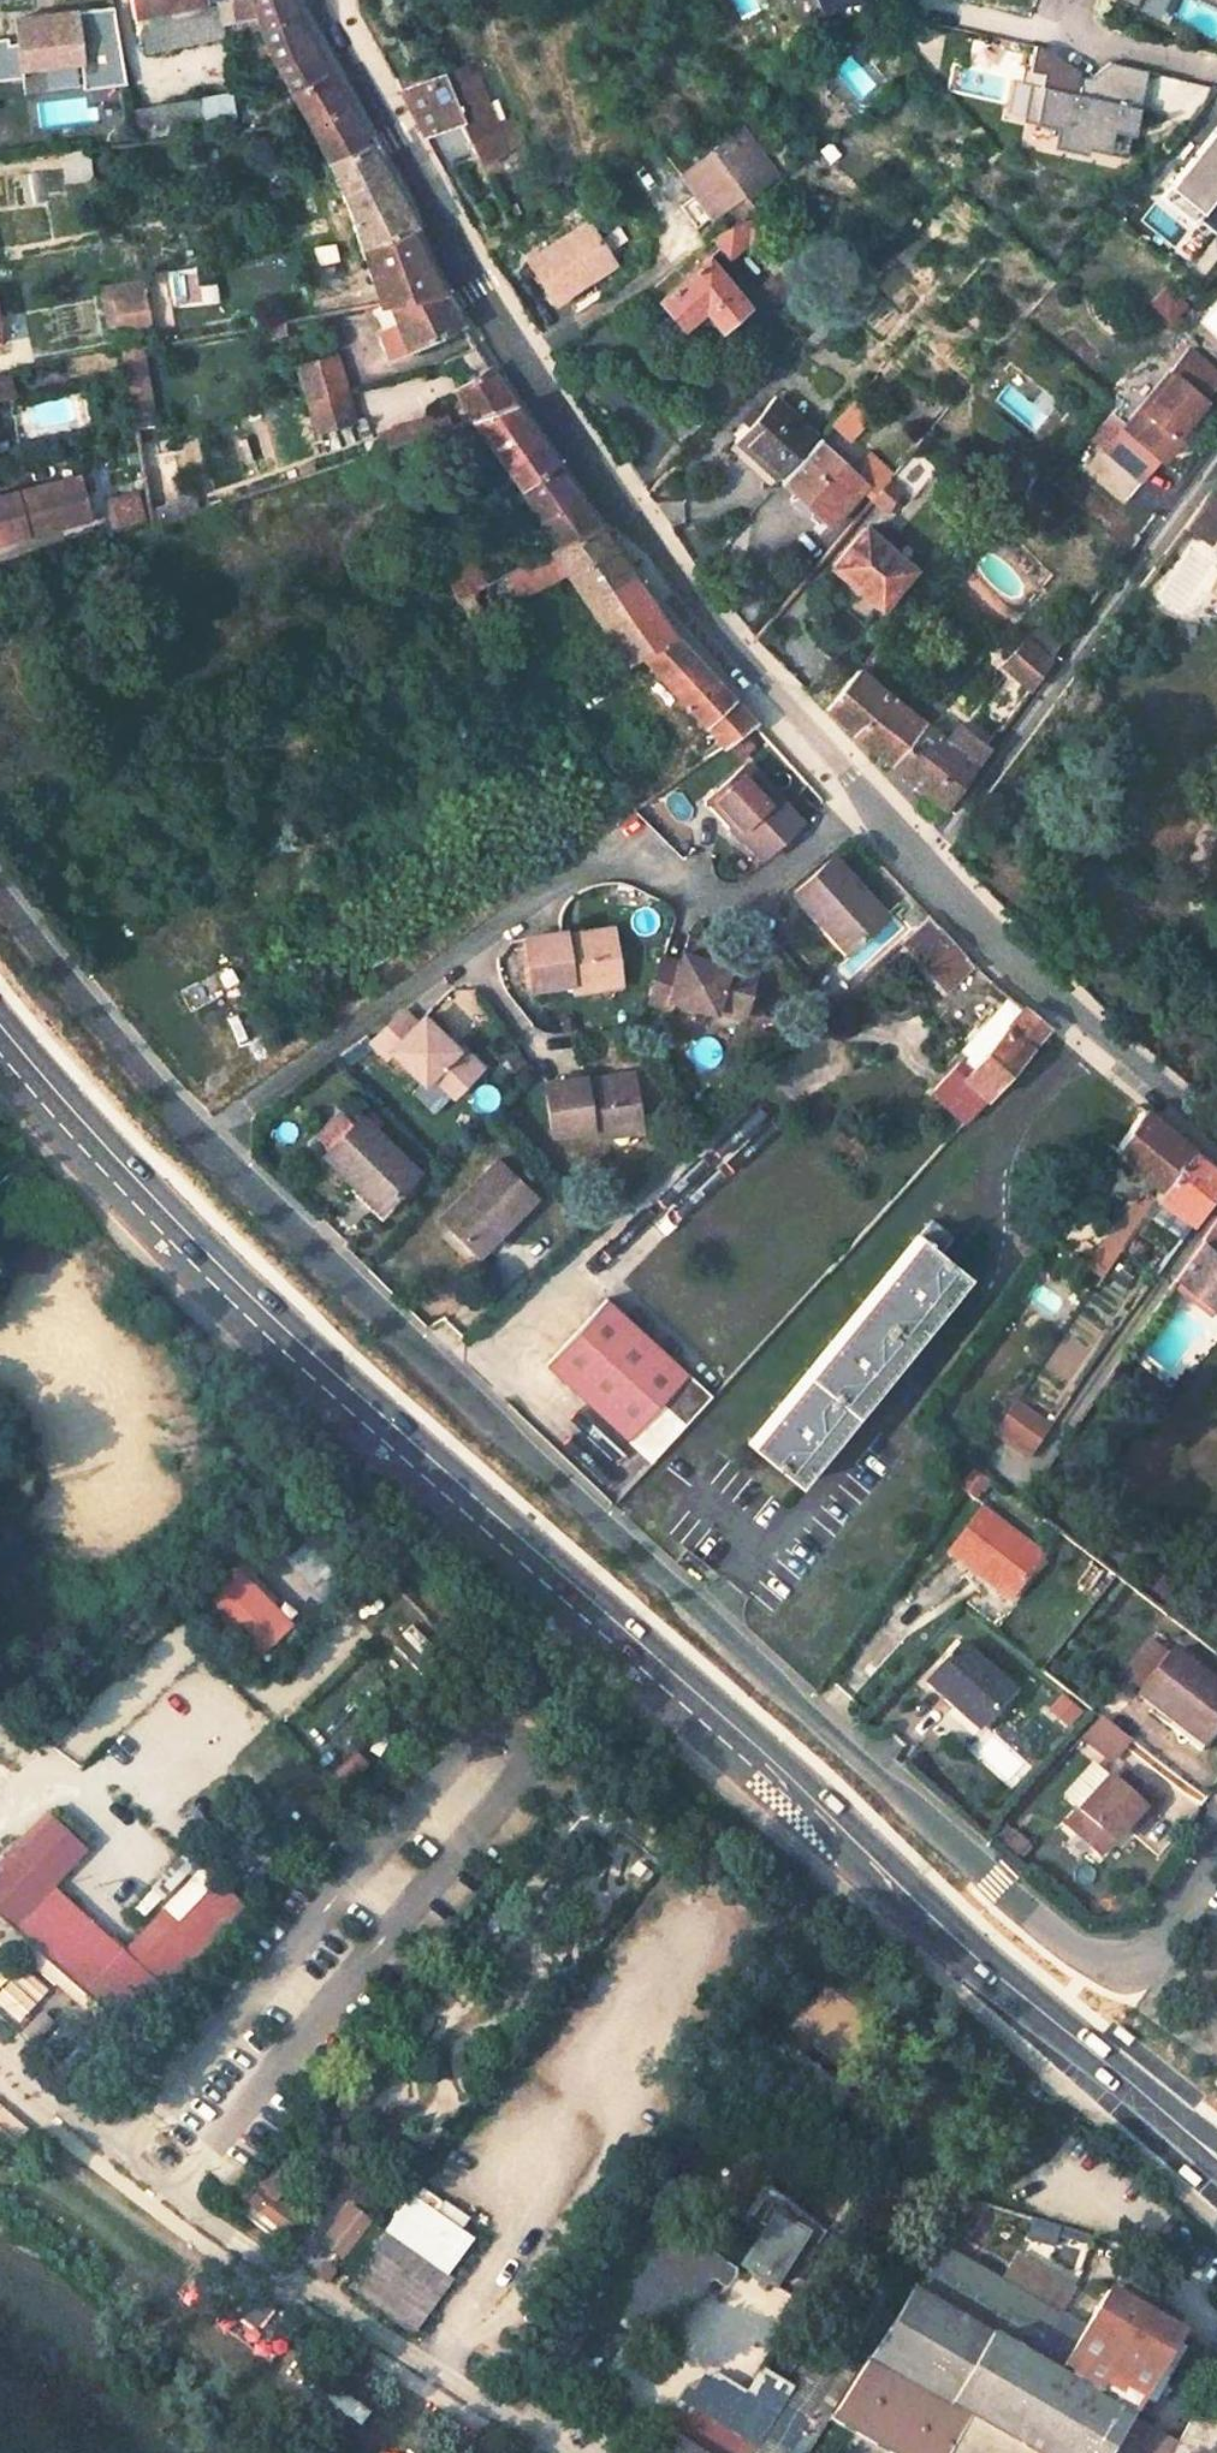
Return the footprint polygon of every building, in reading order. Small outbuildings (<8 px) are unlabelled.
[(132,18),(200,2),(209,0),(129,0),(132,18)] [(227,0),(214,0),(215,2),(137,20),(144,51),(222,35),(257,25),(255,16),(231,21),(227,0)] [(288,0),(227,0),(231,21),(255,16),(257,25),(293,15),(288,0)] [(795,14),(832,0),(790,0),(795,14)] [(121,56),(113,3),(15,16),(21,68),(121,56)] [(297,28),(293,15),(257,25),(265,50),(287,92),(323,73),(297,28)] [(1126,161),(1151,74),(1111,63),(1089,82),(1079,79),(1074,96),(1042,87),(1045,74),(1027,69),(1024,79),(1040,84),(1032,112),(1065,121),(1059,141),(1126,161)] [(441,76),(437,67),(393,81),(398,90),(441,76)] [(494,129),(472,76),(464,79),(459,69),(441,76),(398,90),(443,175),(476,159),(473,152),(468,141),(494,129)] [(364,142),(323,73),(287,92),(304,123),(324,161),(364,142)] [(234,123),(229,90),(133,107),(138,140),(234,123)] [(499,141),(494,129),(468,141),(473,152),(499,141)] [(778,177),(747,129),(678,174),(693,195),(678,206),(693,228),(741,196),(743,199),(778,177)] [(1163,189),(1216,238),(1216,237),(1216,131),(1163,189)] [(413,225),(364,142),(324,161),(345,204),(369,281),(427,264),(407,229),(413,225)] [(90,167),(87,146),(62,149),(65,171),(90,167)] [(796,257),(753,203),(712,236),(720,248),(726,256),(746,240),(771,274),(796,257)] [(609,256),(587,222),(525,261),(553,304),(591,279),(586,271),(609,256)] [(720,248),(712,236),(698,248),(706,258),(720,248)] [(706,258),(698,248),(658,280),(647,289),(678,329),(702,310),(718,330),(745,308),(706,258)] [(614,265),(609,256),(586,271),(591,279),(614,265)] [(443,292),(427,264),(369,281),(376,304),(388,302),(443,292)] [(114,298),(144,293),(142,281),(99,289),(107,330),(119,328),(114,298)] [(445,297),(443,292),(388,302),(404,346),(460,321),(445,297)] [(144,293),(114,298),(119,328),(149,322),(144,293)] [(283,333),(281,321),(264,324),(267,337),(283,333)] [(154,421),(140,346),(121,350),(134,426),(154,421)] [(294,364),(304,400),(343,389),(333,354),(294,364)] [(515,405),(489,365),(451,388),(473,419),(515,405)] [(1180,382),(1203,402),(1216,386),(1193,366),(1180,382)] [(1169,373),(1138,409),(1143,413),(1174,377),(1169,373)] [(12,392),(7,374),(0,375),(0,395),(12,392)] [(1138,409),(1100,451),(1140,485),(1178,441),(1173,436),(1203,402),(1180,382),(1174,377),(1143,413),(1138,409)] [(313,432),(352,422),(343,389),(304,400),(313,432)] [(815,435),(775,397),(758,416),(733,443),(774,479),(815,435)] [(555,463),(515,405),(473,419),(470,420),(518,488),(555,463)] [(449,427),(444,412),(390,431),(392,434),(379,439),(383,448),(449,427)] [(758,416),(752,412),(730,436),(733,443),(758,416)] [(859,429),(840,413),(831,423),(849,439),(859,429)] [(866,488),(815,440),(778,481),(794,496),(788,502),(822,534),(866,488)] [(774,479),(733,443),(727,450),(767,486),(774,479)] [(311,472),(307,461),(293,465),(297,477),(311,472)] [(599,526),(555,463),(518,488),(551,535),(558,546),(599,526)] [(75,476),(0,494),(0,539),(86,517),(75,476)] [(1181,527),(1206,544),(1216,529),(1216,519),(1216,477),(1181,527)] [(902,491),(889,479),(869,502),(883,513),(902,491)] [(109,498),(118,523),(141,516),(133,490),(109,498)] [(675,635),(599,526),(558,546),(548,551),(562,572),(617,650),(626,663),(640,656),(675,635)] [(914,570),(863,526),(826,569),(878,613),(914,570)] [(558,546),(551,535),(532,545),(537,556),(548,551),(558,546)] [(515,567),(500,537),(470,551),(485,581),(515,567)] [(485,581),(470,551),(438,564),(453,597),(485,581)] [(562,572),(548,551),(537,556),(515,567),(485,581),(453,597),(469,619),(562,572)] [(755,723),(675,635),(640,656),(722,746),(755,723)] [(895,648),(881,637),(856,668),(870,679),(895,648)] [(1049,659),(1025,639),(1002,665),(1027,689),(1049,659)] [(626,663),(617,650),(599,660),(608,674),(626,663)] [(851,674),(833,658),(806,691),(821,708),(851,674)] [(870,679),(856,668),(851,674),(821,708),(887,766),(924,722),(870,679)] [(945,739),(924,722),(887,766),(944,811),(976,769),(978,757),(986,747),(957,724),(945,739)] [(800,823),(746,763),(711,793),(732,817),(728,820),(761,858),(800,823)] [(711,793),(703,802),(724,825),(728,820),(732,817),(711,793)] [(886,917),(830,855),(793,890),(824,925),(827,922),(850,948),(886,917)] [(824,925),(819,930),(842,956),(850,948),(827,922),(824,925)] [(616,981),(611,935),(579,939),(580,943),(563,944),(562,933),(522,939),(528,993),(567,988),(568,998),(593,995),(592,984),(616,981)] [(971,962),(951,938),(925,962),(948,985),(971,962)] [(677,968),(657,964),(646,1010),(668,1014),(669,1006),(713,1015),(714,1012),(715,1005),(744,1010),(753,969),(723,963),(722,968),(679,958),(677,968)] [(616,981),(592,984),(593,995),(617,992),(616,981)] [(744,1010),(715,1005),(714,1012),(742,1016),(744,1010)] [(986,1017),(958,1049),(963,1053),(929,1092),(962,1122),(1049,1028),(1023,1006),(1002,1030),(986,1017)] [(452,1047),(417,1017),(413,1021),(399,1010),(370,1042),(384,1053),(388,1049),(423,1078),(428,1073),(451,1093),(478,1064),(454,1043),(452,1047)] [(635,1115),(628,1072),(596,1077),(597,1083),(580,1085),(579,1075),(540,1082),(548,1133),(586,1128),(587,1136),(610,1132),(607,1120),(635,1115)] [(451,1093),(428,1073),(423,1078),(447,1098),(451,1093)] [(1189,1147),(1143,1108),(1112,1150),(1160,1190),(1189,1147)] [(420,1170),(359,1115),(323,1153),(358,1184),(360,1181),(387,1206),(420,1170)] [(635,1115),(607,1120),(610,1132),(637,1127),(635,1115)] [(1189,1147),(1160,1190),(1154,1199),(1190,1222),(1216,1184),(1216,1170),(1189,1147)] [(520,1206),(481,1170),(424,1230),(459,1263),(485,1236),(489,1239),(520,1206)] [(387,1206),(360,1181),(358,1184),(352,1190),(379,1215),(387,1206)] [(1152,1201),(1140,1192),(1086,1262),(1101,1274),(1144,1211),(1152,1201)] [(1190,1222),(1154,1199),(1144,1211),(1181,1235),(1190,1222)] [(1199,1238),(1203,1240),(1176,1279),(1216,1313),(1216,1214),(1199,1238)] [(954,1237),(931,1219),(746,1442),(796,1482),(967,1274),(941,1253),(954,1237)] [(489,1239),(485,1236),(459,1263),(467,1271),(493,1243),(489,1239)] [(541,1360),(650,1462),(682,1425),(694,1413),(710,1395),(603,1295),(541,1360)] [(1107,1394),(1117,1380),(1108,1374),(1098,1388),(1107,1394)] [(1049,1427),(1013,1402),(991,1433),(1027,1459),(1049,1427)] [(1045,1561),(984,1514),(951,1559),(978,1579),(982,1574),(1016,1600),(1045,1561)] [(298,1644),(228,1573),(200,1601),(271,1671),(298,1644)] [(1016,1600),(982,1574),(978,1579),(1012,1606),(1016,1600)] [(1140,1696),(1168,1659),(1148,1643),(1120,1680),(1140,1696)] [(1012,1693),(960,1646),(924,1686),(949,1712),(954,1706),(978,1729),(1012,1693)] [(1138,1699),(1171,1726),(1167,1730),(1201,1756),(1216,1735),(1216,1687),(1173,1653),(1168,1659),(1140,1696),(1138,1699)] [(1096,1717),(1079,1739),(1110,1761),(1126,1739),(1096,1717)] [(1108,1841),(1127,1822),(1140,1809),(1146,1814),(1160,1801),(1126,1770),(1114,1782),(1107,1776),(1075,1810),(1085,1819),(1108,1841)] [(1140,1809),(1127,1822),(1134,1828),(1146,1814),(1140,1809)] [(114,2019),(109,2024),(107,2033),(109,2045),(111,2050),(190,1967),(245,1908),(216,1882),(134,1966),(119,1953),(51,1891),(90,1849),(50,1813),(0,1865),(0,1912),(114,2019)] [(1108,1841),(1085,1819),(1069,1836),(1093,1858),(1108,1841)] [(201,1869),(119,1953),(134,1966),(216,1882),(201,1869)] [(26,2132),(0,2108),(0,2152),(4,2155),(26,2132)] [(823,2230),(769,2187),(750,2219),(765,2228),(743,2265),(748,2267),(748,2271),(751,2276),(753,2278),(760,2281),(766,2281),(772,2285),(795,2247),(807,2254),(823,2230)] [(408,2327),(469,2239),(406,2192),(339,2281),(408,2327)] [(312,2244),(336,2263),(368,2222),(344,2203),(312,2244)] [(893,2286),(839,2242),(829,2255),(870,2288),(833,2350),(847,2358),(869,2324),(893,2286)] [(940,2243),(910,2289),(1030,2360),(1074,2287),(1028,2259),(1012,2286),(1000,2279),(940,2243)] [(1028,2259),(1016,2254),(1000,2279),(1012,2286),(1028,2259)] [(1099,2302),(1083,2292),(1074,2307),(1090,2316),(1071,2346),(1061,2365),(1067,2369),(1062,2379),(1127,2417),(1129,2414),(1131,2415),(1180,2333),(1172,2330),(1179,2319),(1154,2304),(1158,2298),(1148,2292),(1144,2298),(1119,2282),(1113,2293),(1106,2290),(1099,2302)] [(1083,2292),(1074,2287),(1030,2360),(1062,2379),(1067,2369),(1061,2365),(1071,2346),(1090,2316),(1074,2307),(1083,2292)] [(910,2289),(870,2353),(983,2421),(965,2452),(1108,2452),(1131,2415),(1129,2414),(1127,2417),(1062,2379),(1030,2360),(910,2289)] [(815,2350),(751,2452),(786,2452),(841,2367),(815,2350)] [(870,2353),(855,2376),(832,2412),(903,2452),(965,2452),(983,2421),(870,2353)] [(841,2367),(786,2452),(806,2452),(807,2452),(832,2412),(855,2376),(841,2367)] [(1176,2442),(1169,2452),(1216,2452),(1216,2410),(1200,2400),(1176,2442)] [(1108,2452),(1169,2452),(1176,2442),(1131,2415),(1108,2452)] [(676,2441),(667,2452),(696,2452),(676,2441)]
